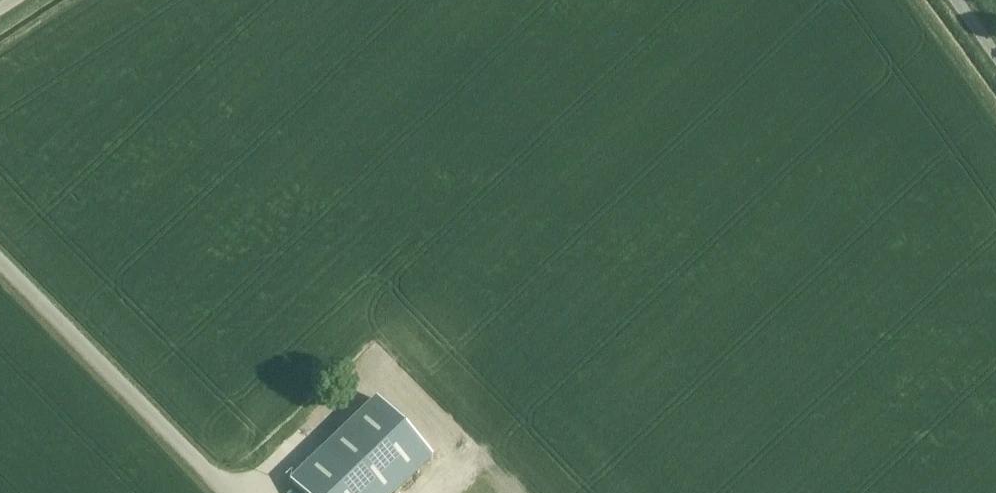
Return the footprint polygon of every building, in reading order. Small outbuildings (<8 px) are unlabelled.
[(431,457),(376,400),(289,483),(299,492),(394,492),(431,457)]
